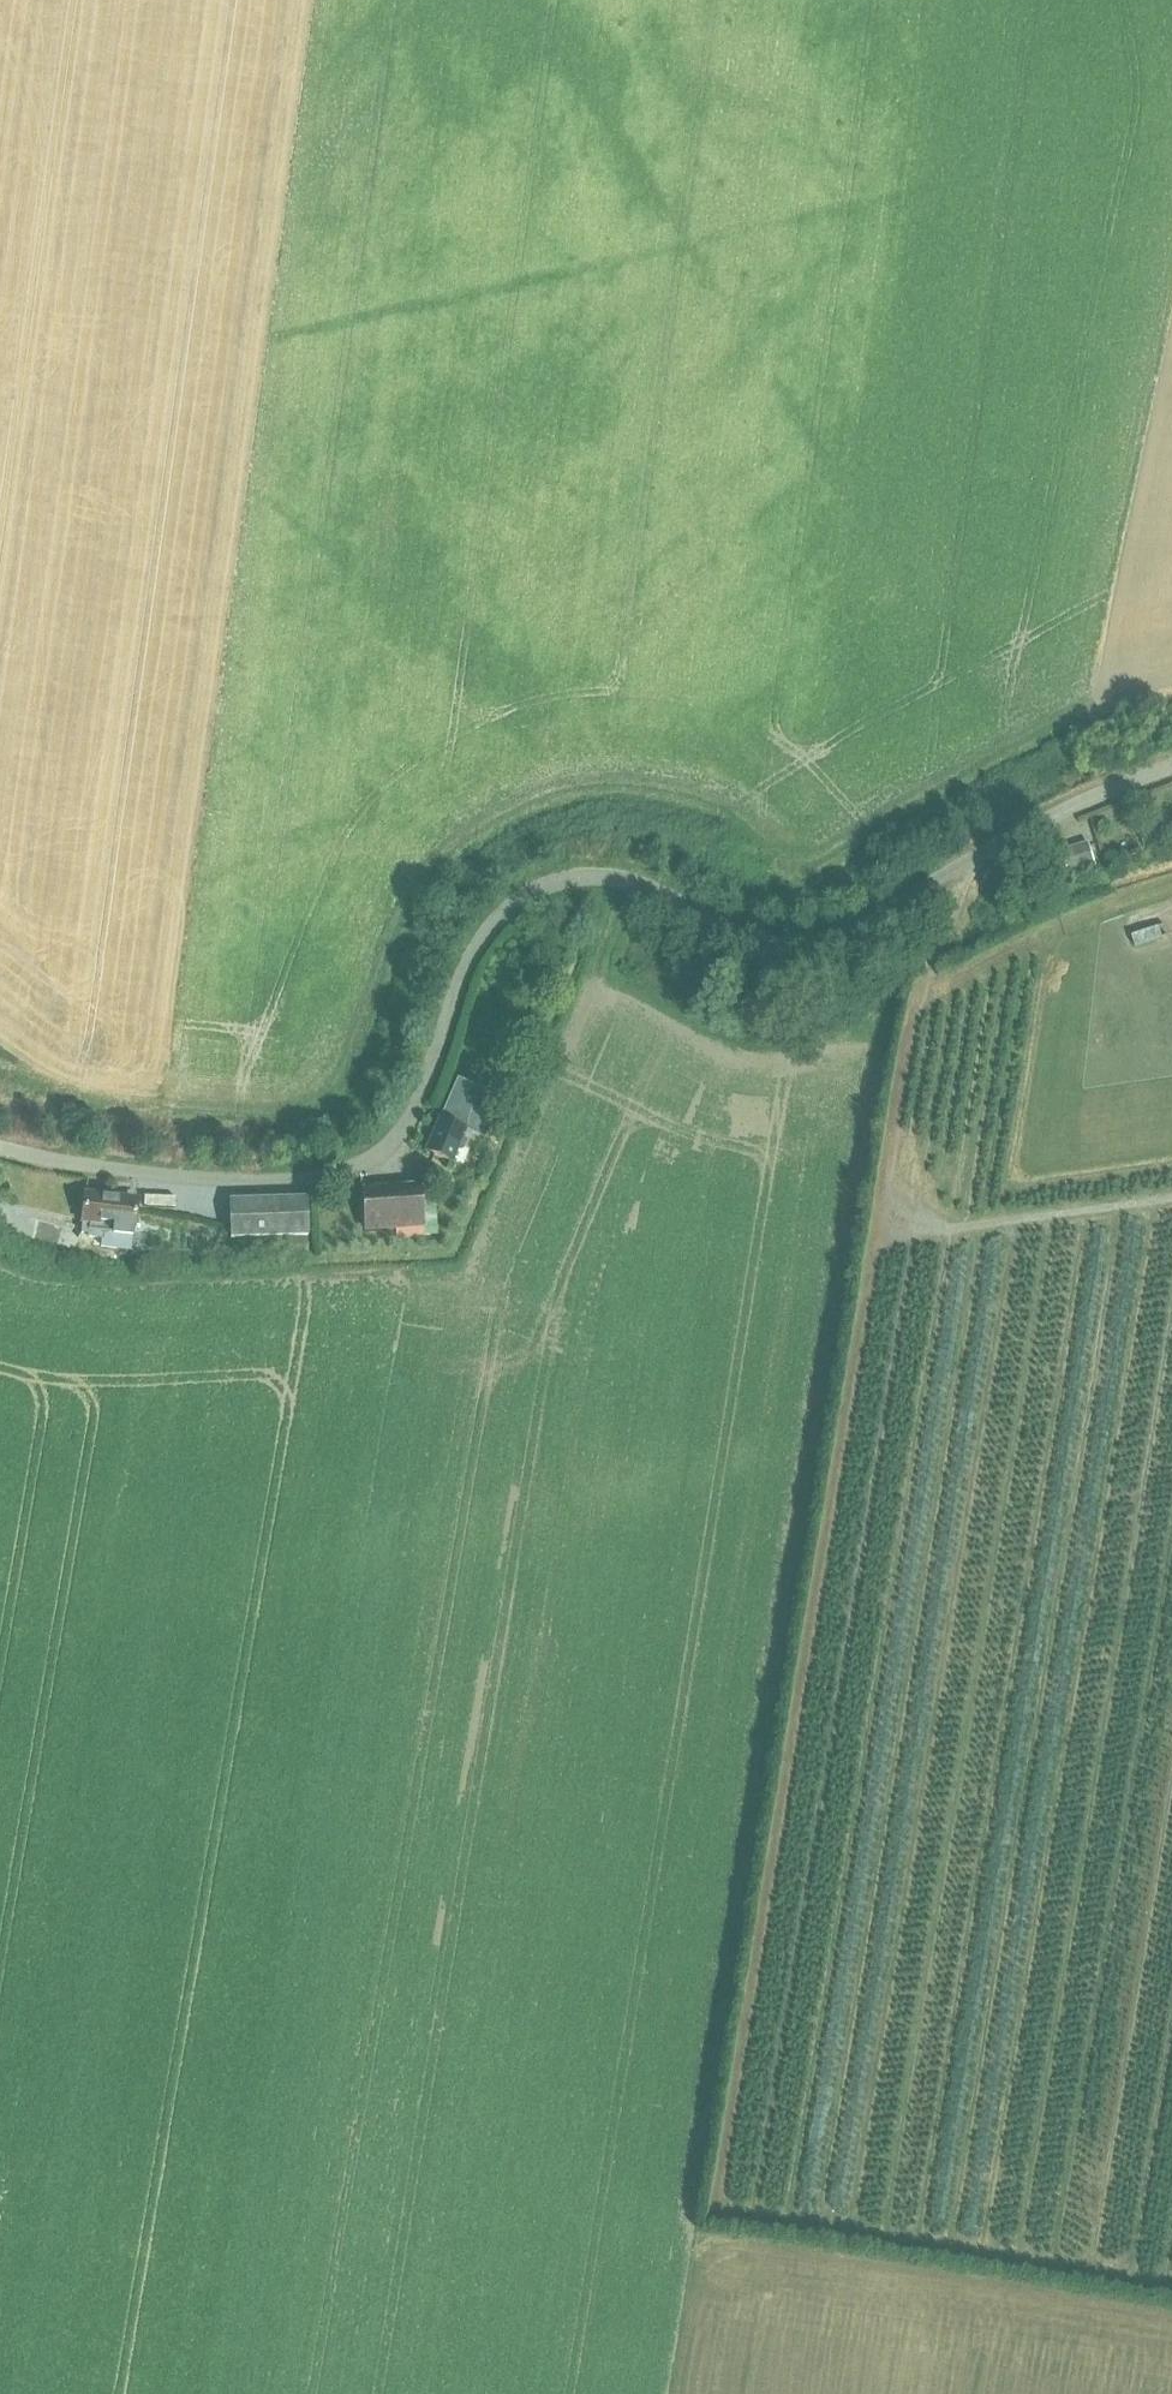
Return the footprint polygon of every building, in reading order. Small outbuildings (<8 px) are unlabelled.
[(1159,826),(1164,841),(1171,839),(1171,821),(1159,826)] [(1070,882),(1098,873),(1089,844),(1062,852),(1069,878),(1070,882)] [(1165,924),(1136,931),(1140,945),(1169,938),(1165,924)] [(453,1077),(436,1118),(435,1118),(422,1150),(450,1161),(463,1131),(470,1134),(488,1092),(453,1077)] [(418,1184),(363,1187),(366,1234),(394,1232),(395,1237),(434,1235),(433,1205),(419,1206),(418,1184)] [(88,1229),(87,1235),(100,1237),(99,1246),(127,1249),(133,1198),(83,1192),(80,1228),(88,1229)] [(153,1196),(151,1209),(184,1212),(185,1200),(153,1196)] [(228,1198),(228,1237),(303,1238),(303,1199),(228,1198)] [(308,1254),(308,1239),(288,1239),(288,1253),(308,1254)]
